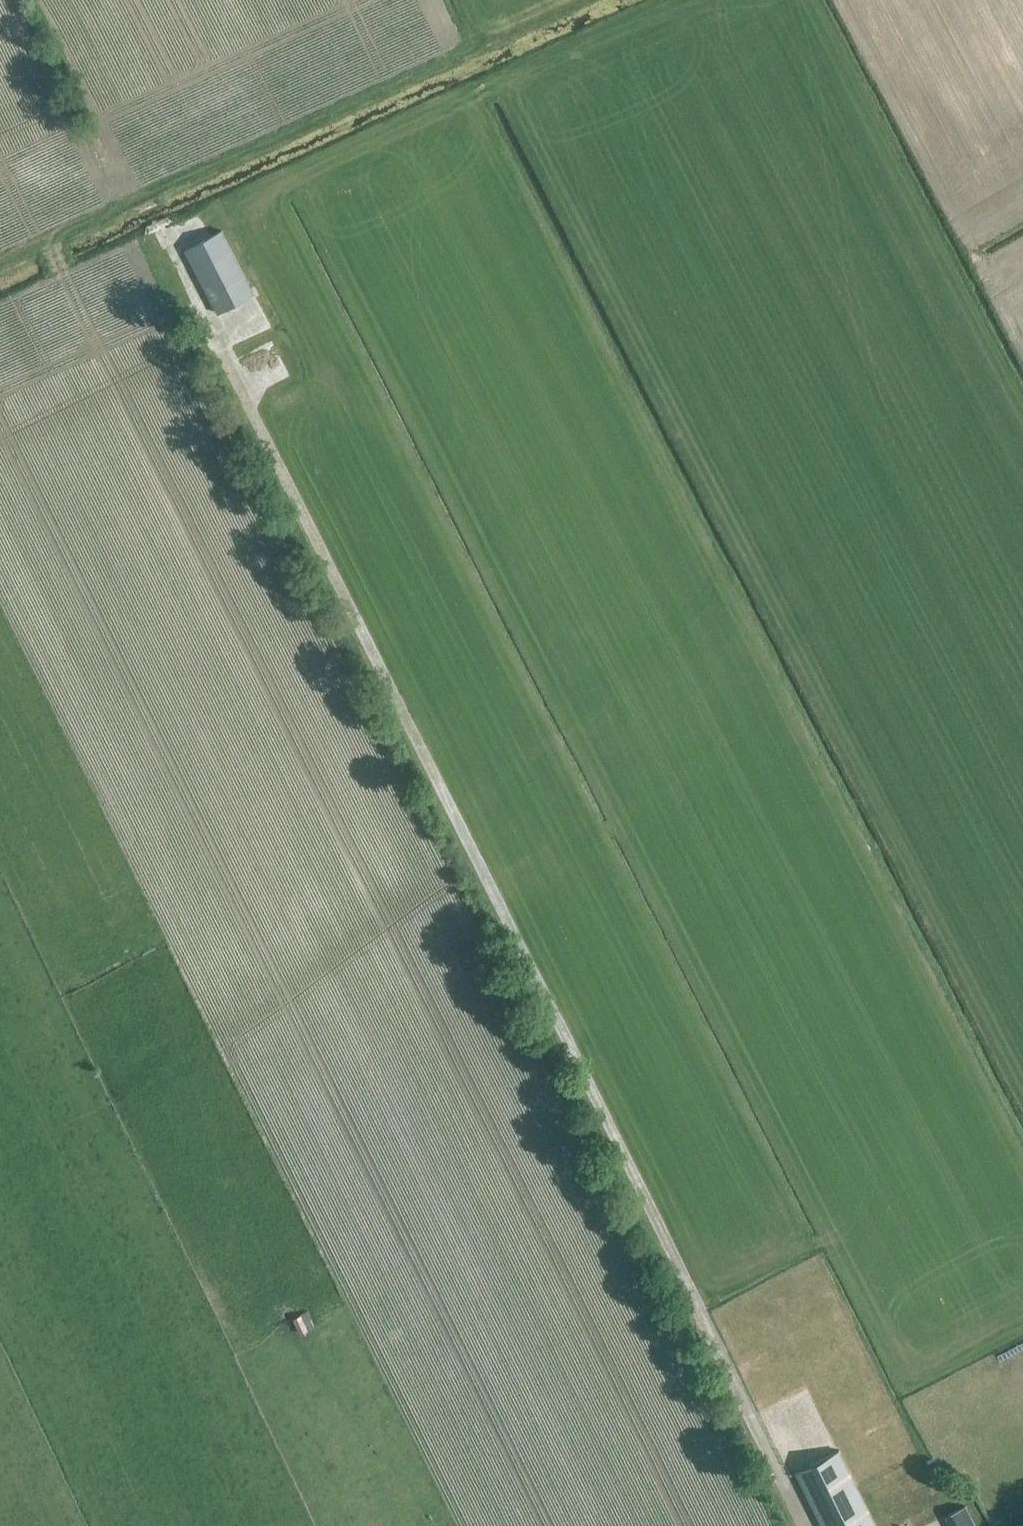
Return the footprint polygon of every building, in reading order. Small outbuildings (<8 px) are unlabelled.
[(216,234),(184,250),(217,313),(250,296),(255,293),(223,230),(216,234)] [(299,1334),(308,1331),(301,1315),(292,1319),(299,1334)] [(838,1450),(794,1473),(821,1525),(876,1525),(838,1450)] [(928,1515),(931,1525),(948,1525),(960,1523),(955,1507),(928,1515)]
